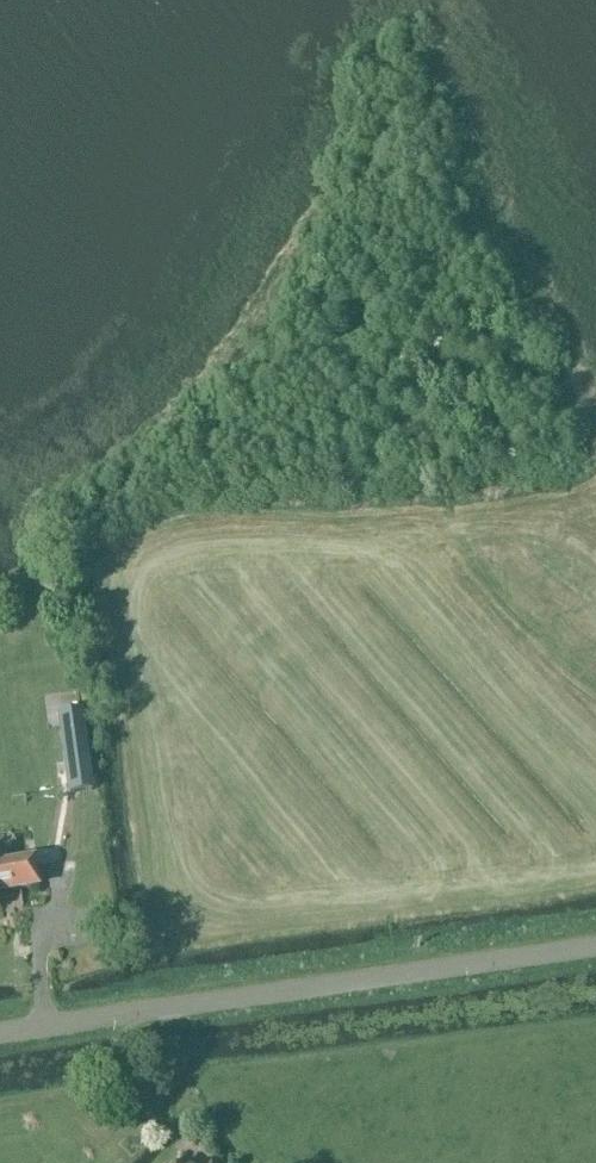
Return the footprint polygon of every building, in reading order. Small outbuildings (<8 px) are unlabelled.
[(67,793),(91,790),(81,710),(57,713),(67,793)] [(37,887),(33,860),(0,865),(0,892),(37,887)]
